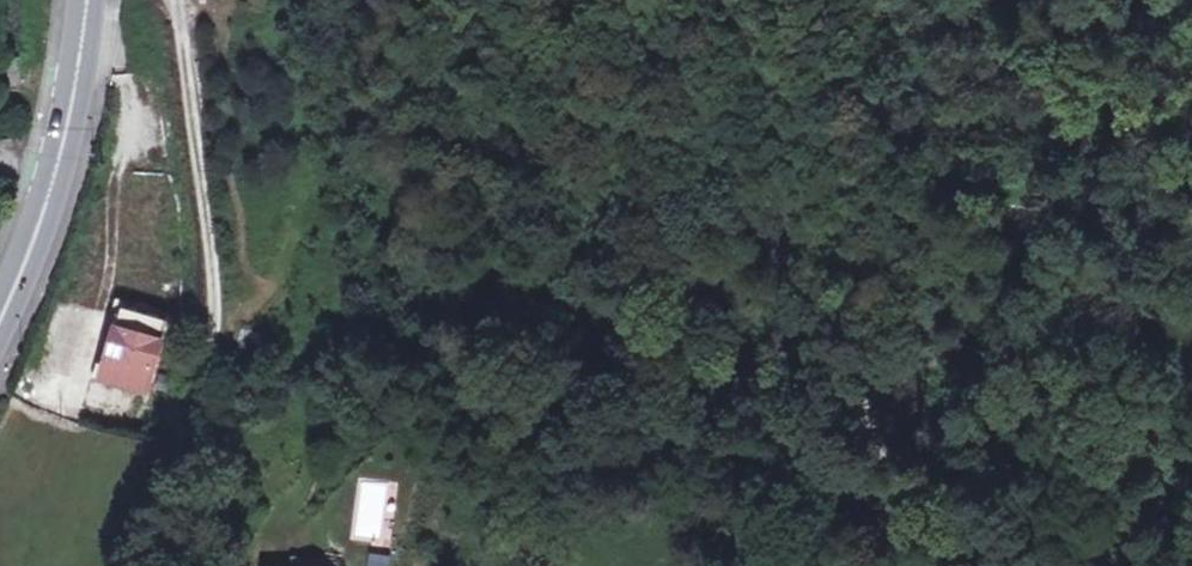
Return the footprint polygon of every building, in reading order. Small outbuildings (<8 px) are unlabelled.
[(134,14),(158,7),(156,0),(130,0),(134,14)] [(146,343),(108,333),(96,377),(134,388),(146,343)]
